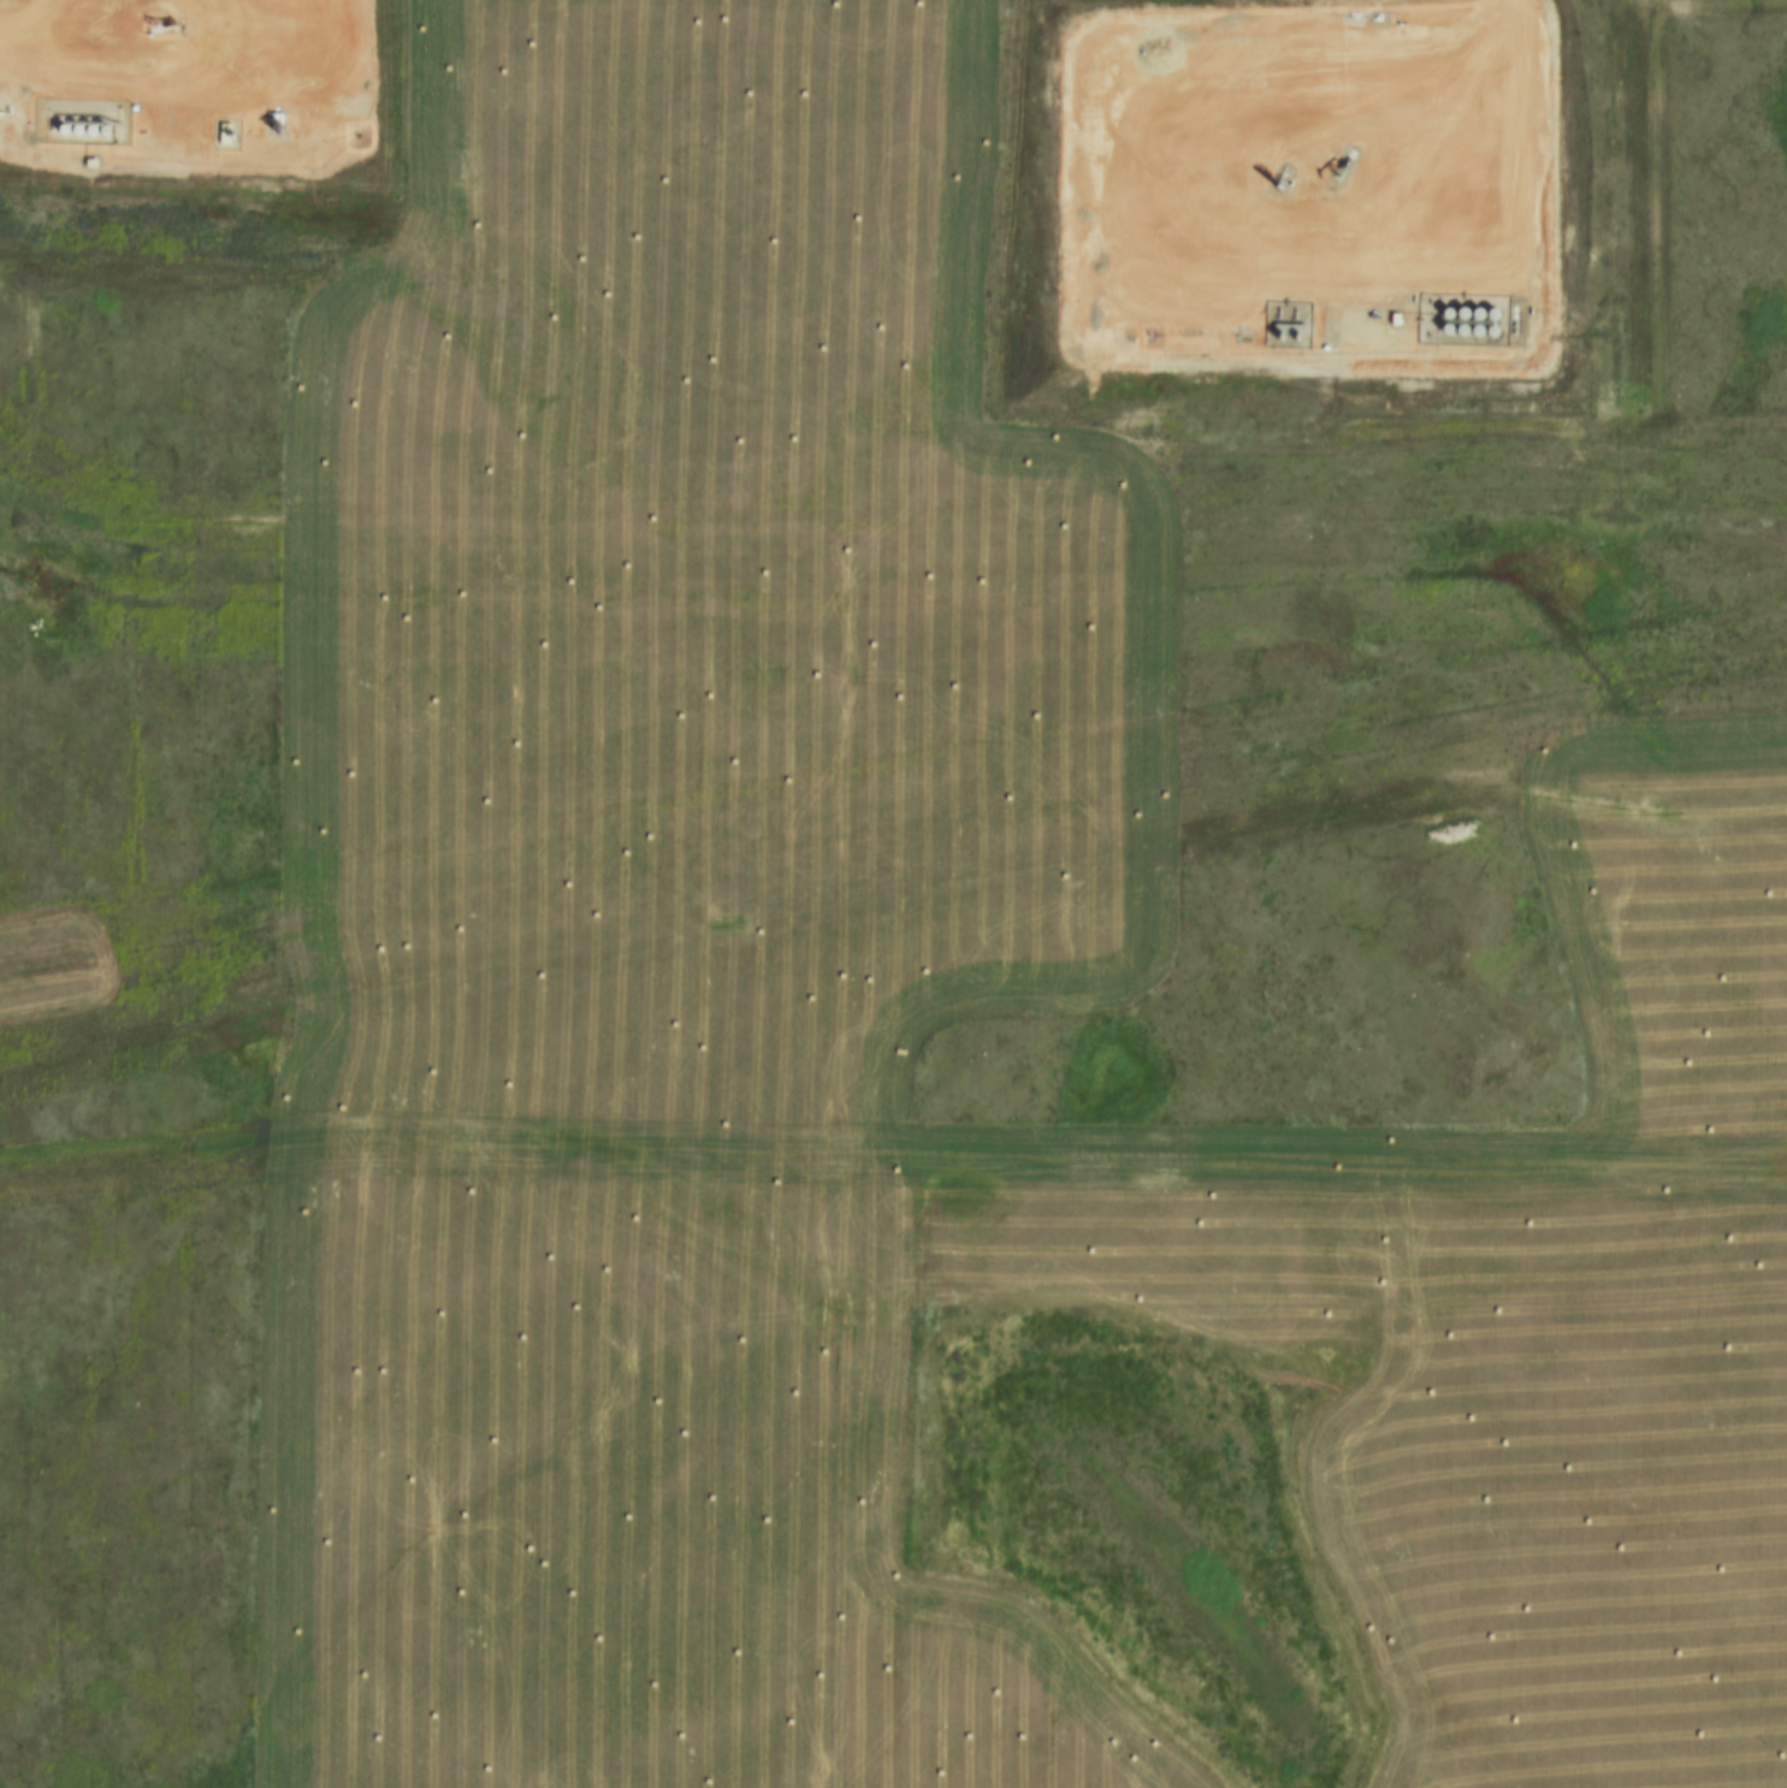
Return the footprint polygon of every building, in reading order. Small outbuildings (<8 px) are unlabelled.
[(235,150),(234,127),(212,128),(213,150),(235,150)] [(93,156),(93,167),(79,168),(79,158),(93,156)] [(1386,313),(1386,325),(1396,325),(1396,312),(1386,313)] [(1300,322),(1301,339),(1267,338),(1268,322),(1300,322)]
